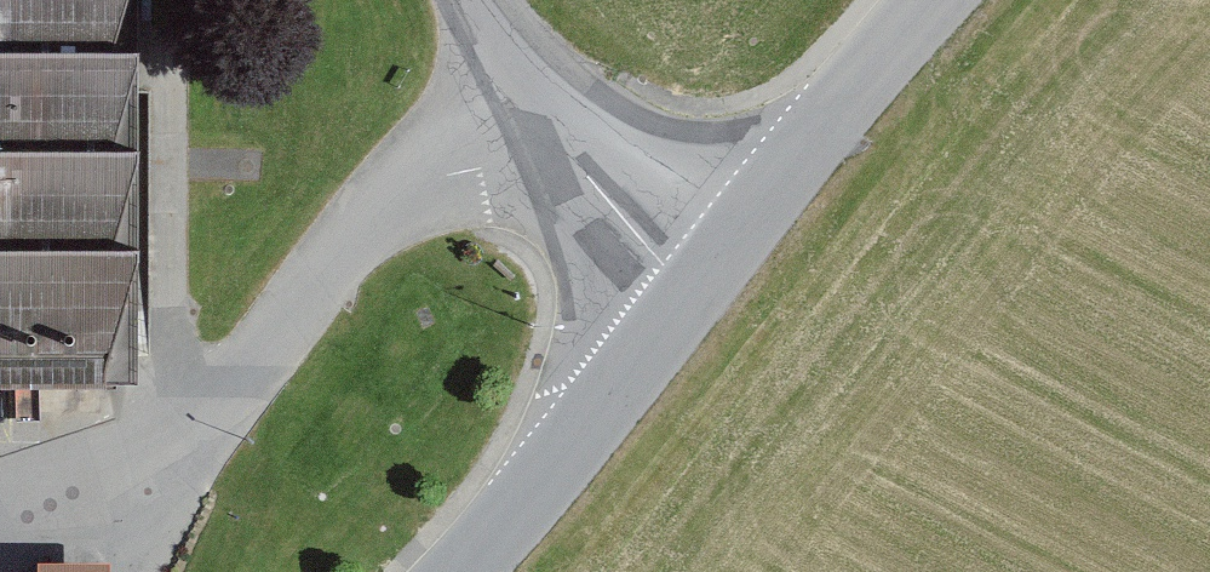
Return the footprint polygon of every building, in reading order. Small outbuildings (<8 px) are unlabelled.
[(123,0),(0,0),(0,387),(127,386),(123,0)] [(37,559),(38,571),(115,571),(114,516),(79,516),(80,559),(37,559)]
